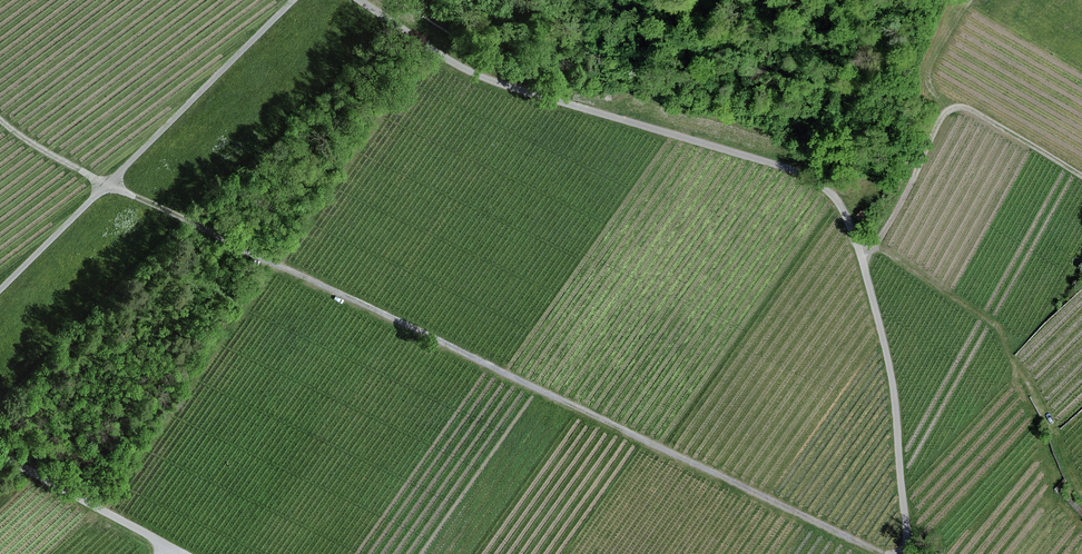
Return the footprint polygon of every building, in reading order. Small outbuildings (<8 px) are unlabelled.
[(764,118),(752,114),(748,124),(760,128),(764,118)] [(865,210),(859,215),(864,221),(870,216),(865,210)]
